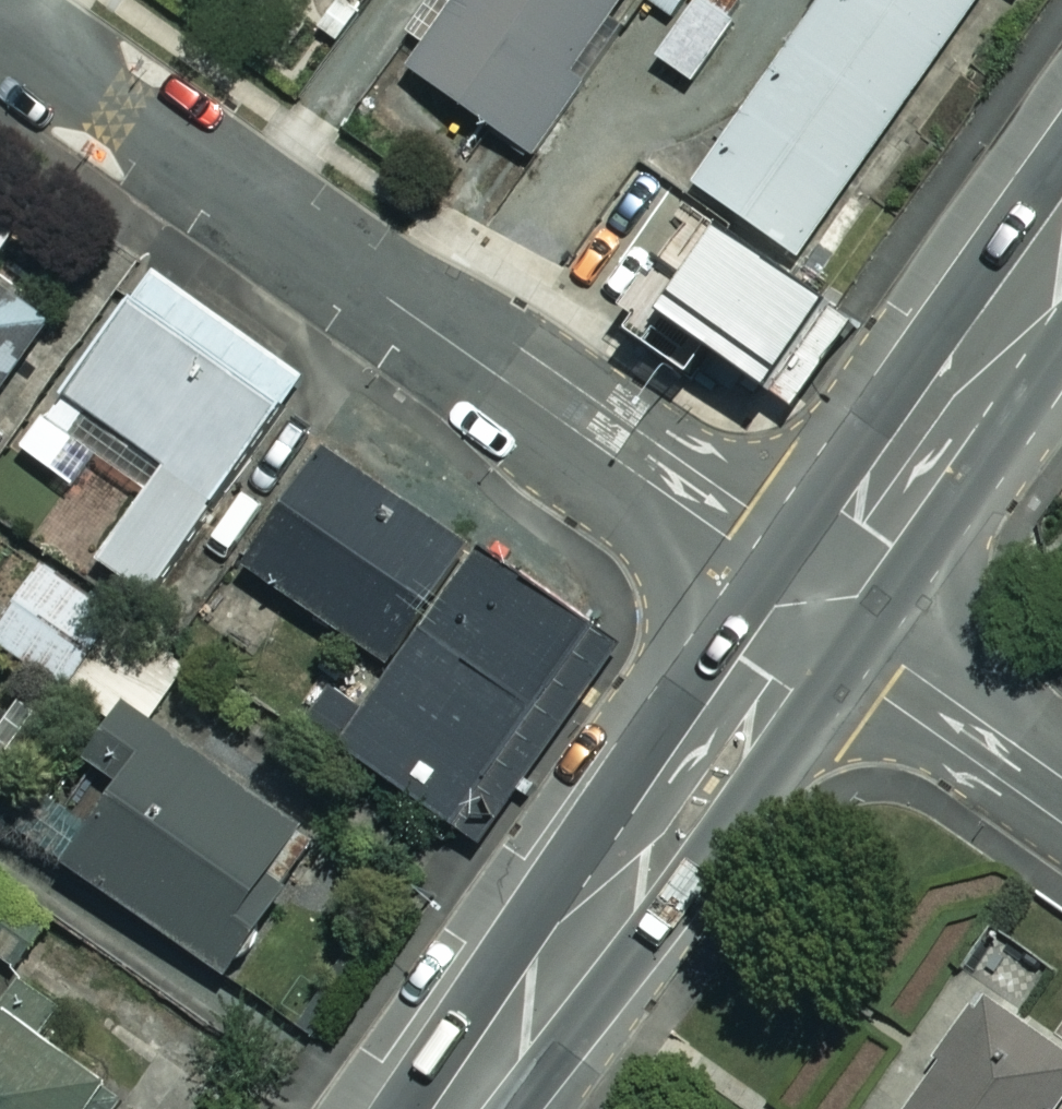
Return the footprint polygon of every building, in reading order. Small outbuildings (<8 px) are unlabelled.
[(522,156),(628,0),(438,0),(436,3),(451,12),(406,78),(522,156)] [(724,138),(676,106),(618,192),(698,245),(650,316),(770,397),(831,306),(788,278),(815,238),(836,252),(870,203),(849,189),(976,0),(817,0),(724,138)] [(744,0),(702,0),(651,69),(687,96),(736,30),(729,25),(746,1),(744,0)] [(55,329),(0,289),(0,406),(55,329)] [(286,401),(139,302),(75,398),(66,392),(32,442),(82,476),(41,537),(91,570),(99,558),(155,595),(286,401)] [(858,324),(831,306),(770,397),(795,414),(858,324)] [(451,529),(467,507),(430,482),(415,504),(335,449),(254,566),(388,658),(468,540),(451,529)] [(457,818),(598,618),(484,538),(343,738),(457,818)] [(302,836),(154,735),(192,680),(44,578),(0,643),(0,657),(123,741),(97,779),(126,799),(71,878),(223,982),(286,890),(272,880),(302,836)] [(598,618),(457,818),(482,836),(623,636),(598,618)] [(990,991),(909,1108),(1055,1108),(1061,1098),(1061,1041),(990,991)] [(0,1021),(0,1108),(117,1108),(0,1021)]
